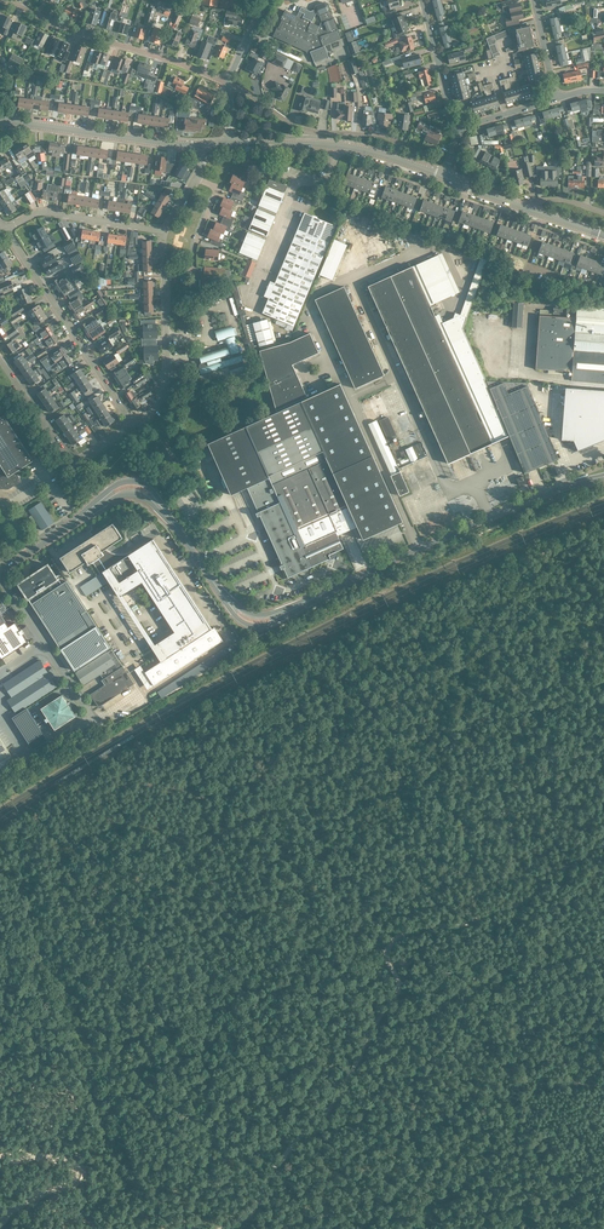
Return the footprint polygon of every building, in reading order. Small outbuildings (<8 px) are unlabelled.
[(87,0),(76,0),(79,9),(83,8),(89,6),(87,0)] [(124,4),(128,6),(127,7),(132,9),(135,0),(126,0),(124,4)] [(203,4),(216,7),(217,2),(221,3),(220,7),(228,9),(229,5),(239,7),(240,0),(204,0),(203,4)] [(388,0),(389,6),(383,7),(385,15),(396,12),(395,8),(400,7),(398,0),(399,0),(389,0),(388,0)] [(435,9),(442,7),(440,0),(437,0),(433,0),(435,9)] [(164,8),(178,10),(178,9),(179,3),(166,1),(164,8)] [(510,13),(521,10),(520,3),(510,5),(509,1),(501,2),(503,10),(506,9),(506,10),(509,9),(510,13)] [(281,20),(282,20),(278,28),(277,28),(273,36),(307,53),(306,53),(311,55),(314,63),(328,58),(328,57),(324,46),(340,39),(331,13),(328,11),(329,9),(327,4),(324,3),(315,6),(314,10),(311,12),(301,7),(299,12),(300,12),(298,17),(285,11),(281,20)] [(68,16),(68,17),(76,20),(80,11),(68,6),(66,11),(67,12),(65,15),(68,16)] [(152,24),(156,9),(149,7),(145,22),(152,24)] [(444,14),(442,7),(435,9),(439,21),(442,20),(441,15),(444,14)] [(88,23),(96,25),(98,17),(100,11),(89,8),(86,18),(89,19),(88,23)] [(597,18),(598,9),(590,8),(590,18),(593,18),(597,18)] [(178,10),(175,17),(172,23),(178,25),(183,11),(178,9),(178,10)] [(521,10),(510,13),(511,16),(508,17),(508,18),(505,19),(506,26),(515,24),(514,20),(523,18),(521,10)] [(103,27),(103,28),(107,30),(108,29),(111,30),(115,20),(116,20),(118,12),(114,11),(113,13),(108,12),(103,27)] [(227,11),(225,19),(224,25),(229,26),(229,25),(241,27),(242,25),(244,24),(244,21),(243,20),(243,18),(237,17),(237,13),(227,11)] [(550,15),(552,27),(559,26),(556,13),(550,15)] [(193,14),(192,17),(190,24),(198,27),(200,20),(199,19),(200,17),(193,14)] [(11,28),(8,26),(11,19),(3,15),(0,21),(0,26),(3,27),(1,33),(8,36),(11,28)] [(394,27),(406,23),(403,15),(397,18),(395,15),(387,18),(389,24),(393,23),(394,27)] [(439,23),(442,36),(449,34),(447,26),(446,23),(444,23),(444,22),(439,23)] [(15,30),(11,28),(8,36),(15,39),(17,34),(22,36),(27,26),(18,23),(15,30)] [(122,23),(119,32),(127,35),(130,26),(122,23)] [(406,23),(394,27),(396,31),(392,32),(394,39),(403,35),(402,32),(409,30),(406,23)] [(514,29),(518,45),(516,46),(518,51),(535,48),(530,26),(514,29)] [(561,33),(559,26),(552,27),(555,39),(559,39),(558,34),(561,33)] [(138,28),(135,37),(143,40),(146,31),(138,28)] [(155,29),(151,28),(149,36),(152,37),(151,42),(159,44),(163,31),(155,28),(155,29)] [(167,43),(177,47),(183,34),(173,29),(167,43)] [(194,48),(197,41),(196,40),(199,32),(192,29),(189,38),(188,37),(186,44),(190,46),(189,46),(194,48)] [(231,33),(223,29),(220,35),(223,36),(221,40),(229,43),(231,39),(229,38),(231,33)] [(354,42),(350,31),(345,33),(349,44),(354,42)] [(43,47),(48,36),(41,32),(38,37),(36,36),(31,45),(34,47),(36,44),(43,47)] [(451,42),(449,34),(442,36),(446,48),(449,47),(448,43),(451,42)] [(592,43),(595,44),(595,39),(603,37),(603,34),(592,36),(592,43)] [(203,42),(197,56),(201,57),(201,58),(204,59),(205,58),(206,59),(211,45),(214,46),(217,39),(212,37),(210,41),(207,40),(206,43),(203,42)] [(56,55),(62,41),(58,39),(58,40),(55,38),(52,45),(49,43),(45,52),(49,54),(50,52),(56,55)] [(381,49),(398,43),(397,38),(384,43),(384,44),(380,45),(381,49)] [(404,39),(404,42),(399,43),(401,51),(406,50),(406,51),(413,49),(411,38),(404,39)] [(62,41),(56,55),(62,57),(61,59),(65,61),(69,53),(66,51),(69,44),(66,43),(66,42),(62,41)] [(556,42),(558,54),(565,53),(563,45),(560,46),(560,41),(556,42)] [(357,53),(353,43),(349,44),(353,55),(357,53)] [(86,48),(79,46),(78,45),(72,60),(81,63),(86,48)] [(220,46),(216,55),(224,59),(228,49),(220,46)] [(590,61),(591,53),(591,49),(591,47),(580,50),(582,61),(577,62),(577,64),(590,61)] [(269,53),(264,50),(260,56),(266,59),(269,53)] [(276,53),(271,50),(268,60),(272,62),(283,67),(287,59),(276,54),(276,53)] [(492,58),(490,50),(483,52),(485,60),(492,58)] [(98,64),(99,63),(102,54),(95,51),(91,62),(88,61),(85,70),(88,72),(90,66),(93,67),(95,63),(98,64)] [(449,63),(458,61),(459,63),(465,61),(463,52),(456,54),(447,56),(449,63)] [(13,53),(8,63),(19,68),(24,59),(13,53)] [(102,54),(99,63),(106,66),(110,55),(103,53),(102,54)] [(536,54),(533,54),(531,55),(529,55),(527,56),(525,56),(524,53),(523,53),(523,57),(525,63),(525,65),(529,82),(541,80),(536,54)] [(565,53),(558,54),(561,67),(565,66),(567,65),(565,53)] [(418,54),(401,59),(404,68),(420,64),(418,54)] [(3,74),(9,73),(5,57),(0,58),(3,74)] [(523,57),(521,57),(521,59),(514,60),(515,65),(525,63),(523,57)] [(120,71),(120,69),(123,60),(116,58),(113,68),(120,71)] [(324,63),(328,78),(334,76),(335,80),(344,78),(346,83),(352,81),(351,78),(346,58),(324,63)] [(124,59),(123,60),(120,69),(127,72),(131,61),(124,59)] [(246,69),(248,70),(247,70),(257,75),(263,64),(254,59),(249,66),(248,66),(246,69)] [(297,69),(299,62),(293,60),(291,67),(297,69)] [(68,73),(72,62),(68,61),(64,71),(68,73)] [(358,73),(357,71),(353,61),(347,63),(351,73),(352,75),(358,73)] [(590,61),(577,64),(577,65),(578,70),(590,68),(590,61)] [(154,67),(152,66),(141,62),(141,63),(140,62),(137,70),(138,70),(136,74),(139,74),(139,75),(146,77),(145,80),(150,82),(148,93),(153,94),(156,84),(157,84),(159,76),(152,74),(154,67)] [(463,69),(461,69),(462,73),(460,73),(458,74),(456,74),(454,75),(451,76),(458,101),(470,98),(463,69)] [(419,77),(420,77),(422,87),(424,86),(425,87),(432,85),(428,70),(418,72),(419,77)] [(572,73),(574,81),(581,80),(580,71),(572,73)] [(126,73),(122,83),(126,84),(130,74),(126,73)] [(574,81),(572,73),(563,75),(564,83),(574,81)] [(172,76),(168,86),(186,95),(189,88),(182,85),(184,81),(176,77),(175,78),(172,76)] [(155,92),(161,93),(164,82),(158,81),(155,92)] [(284,101),(291,89),(282,85),(275,82),(271,89),(275,91),(276,91),(278,92),(276,96),(284,101)] [(528,86),(531,85),(531,84),(511,90),(509,90),(506,91),(502,92),(506,105),(531,97),(530,94),(530,92),(529,90),(529,88),(528,86)] [(206,92),(202,98),(210,103),(214,97),(206,92)] [(433,92),(423,95),(425,104),(435,101),(433,92)] [(417,101),(416,97),(415,93),(409,94),(411,102),(417,101)] [(27,99),(26,107),(33,109),(34,100),(35,100),(35,97),(33,96),(33,95),(31,94),(31,100),(27,99)] [(472,110),(473,112),(474,114),(499,107),(495,94),(492,95),(490,96),(487,97),(467,103),(467,105),(471,104),(471,106),(472,108),(472,110)] [(309,112),(312,100),(310,100),(310,99),(301,96),(297,110),(306,113),(307,111),(309,112)] [(18,106),(26,107),(27,99),(19,98),(18,106)] [(578,102),(580,109),(581,113),(589,111),(587,104),(591,102),(590,98),(578,102)] [(33,109),(41,110),(42,101),(35,100),(34,100),(33,109)] [(312,100),(309,112),(318,114),(320,108),(319,107),(320,102),(312,100)] [(42,101),(41,110),(48,111),(50,102),(42,101)] [(94,111),(98,112),(99,105),(101,106),(102,102),(100,101),(101,101),(96,101),(94,111)] [(567,110),(572,108),(573,111),(580,109),(578,102),(566,106),(567,110)] [(58,112),(66,113),(67,105),(59,103),(58,112)] [(345,107),(345,104),(337,103),(337,111),(336,111),(336,119),(343,120),(344,120),(345,107)] [(66,113),(73,114),(74,106),(67,105),(66,113)] [(73,114),(81,115),(82,107),(74,106),(73,114)] [(82,107),(81,115),(88,116),(90,108),(82,107)] [(353,107),(345,107),(344,120),(343,120),(352,121),(353,107)] [(562,107),(550,111),(552,117),(559,115),(558,112),(563,111),(562,107)] [(98,117),(105,119),(107,110),(99,109),(98,117)] [(190,118),(191,111),(177,109),(176,117),(190,118)] [(114,111),(107,110),(105,119),(113,120),(114,111)] [(364,110),(363,115),(362,125),(370,126),(370,121),(376,122),(372,111),(364,110)] [(113,120),(120,121),(122,112),(114,111),(113,120)] [(544,120),(552,117),(550,111),(538,114),(540,122),(544,120)] [(129,113),(122,112),(120,121),(128,122),(129,113)] [(387,127),(388,124),(391,124),(393,115),(378,113),(377,121),(380,122),(379,126),(387,127)] [(399,114),(397,129),(407,130),(409,116),(399,114)] [(138,123),(145,124),(146,116),(139,115),(138,123)] [(154,117),(146,116),(145,124),(152,125),(154,117)] [(535,119),(534,116),(522,119),(524,126),(531,123),(531,121),(535,119)] [(152,125),(160,126),(161,118),(154,117),(152,125)] [(169,119),(161,118),(160,126),(168,127),(169,119)] [(195,131),(200,132),(201,127),(205,128),(206,120),(192,118),(192,120),(186,119),(184,127),(186,127),(186,130),(195,131)] [(524,126),(522,119),(510,123),(511,127),(516,125),(516,128),(524,126)] [(421,131),(427,134),(424,140),(436,145),(440,137),(434,134),(436,130),(419,121),(414,131),(419,134),(421,131)] [(507,124),(494,128),(496,134),(497,137),(505,135),(503,129),(508,127),(507,124)] [(488,136),(496,134),(494,128),(482,131),(484,138),(488,136)] [(472,145),(479,143),(477,136),(471,138),(472,145)] [(52,156),(56,156),(58,143),(50,142),(49,152),(53,152),(52,156)] [(27,143),(21,147),(28,160),(36,155),(32,148),(30,149),(27,143)] [(65,144),(58,143),(56,156),(60,157),(60,153),(64,154),(65,144)] [(502,145),(495,145),(495,150),(498,150),(499,154),(504,153),(502,145)] [(77,153),(77,155),(84,156),(86,147),(78,146),(77,153)] [(28,160),(21,147),(14,151),(18,157),(16,158),(20,165),(28,160)] [(84,156),(92,157),(93,148),(86,147),(84,156)] [(92,157),(99,158),(101,149),(93,148),(92,157)] [(107,159),(107,158),(108,151),(101,149),(99,158),(107,159)] [(480,158),(478,161),(487,166),(490,159),(492,156),(482,150),(478,157),(480,158)] [(117,159),(117,160),(124,161),(125,153),(118,152),(117,159)] [(603,152),(603,157),(595,157),(594,166),(603,166),(603,152)] [(124,161),(132,162),(133,154),(125,153),(124,161)] [(132,162),(139,164),(140,155),(133,154),(132,162)] [(544,158),(544,154),(539,154),(540,163),(549,162),(548,158),(544,158)] [(140,155),(139,164),(139,166),(143,167),(143,164),(147,165),(148,156),(140,155)] [(492,156),(490,159),(487,166),(496,171),(502,161),(492,155),(492,156)] [(170,173),(175,165),(173,164),(166,163),(166,158),(157,157),(155,170),(162,171),(162,172),(170,173)] [(5,170),(9,168),(10,170),(13,168),(12,166),(6,158),(0,162),(5,170)] [(177,166),(175,165),(170,173),(175,176),(176,175),(181,178),(188,167),(180,162),(177,166)] [(523,163),(527,177),(532,176),(529,162),(523,163)] [(17,168),(22,176),(23,178),(26,176),(25,174),(27,173),(21,165),(17,168)] [(537,167),(537,175),(541,175),(541,177),(540,178),(540,186),(549,186),(548,166),(537,167)] [(558,177),(558,166),(548,166),(549,186),(557,186),(557,177),(558,177)] [(17,174),(10,178),(13,182),(17,179),(22,176),(17,168),(14,170),(17,174)] [(515,186),(524,184),(522,175),(522,174),(521,169),(510,172),(513,181),(515,186)] [(344,184),(349,186),(353,175),(348,173),(344,184)] [(232,183),(242,187),(246,179),(233,174),(232,178),(231,178),(230,181),(231,181),(230,182),(232,183)] [(349,186),(354,188),(358,177),(353,175),(349,186)] [(17,179),(13,182),(8,185),(9,187),(18,182),(19,183),(22,181),(25,185),(27,184),(23,178),(22,176),(17,179)] [(576,176),(576,187),(579,187),(579,188),(584,188),(585,180),(584,180),(584,176),(580,176),(576,176)] [(354,188),(359,190),(363,179),(358,177),(354,188)] [(285,193),(288,186),(287,185),(270,178),(267,185),(285,193)] [(359,190),(364,192),(368,180),(363,179),(359,190)] [(43,182),(39,181),(35,180),(33,191),(41,192),(43,182)] [(364,192),(370,193),(374,182),(368,180),(364,192)] [(369,196),(374,198),(379,184),(374,182),(370,193),(369,196)] [(241,191),(242,187),(232,183),(232,184),(231,184),(230,187),(231,187),(229,191),(237,194),(235,198),(242,201),(245,193),(241,191)] [(42,199),(49,200),(52,185),(48,184),(47,190),(43,190),(42,199)] [(56,186),(52,185),(49,200),(57,201),(59,188),(56,187),(56,186)] [(263,196),(281,203),(285,193),(267,185),(263,196)] [(382,198),(387,200),(391,189),(386,187),(382,198)] [(428,196),(430,190),(424,188),(421,197),(424,198),(425,195),(428,196)] [(387,200),(392,201),(396,190),(391,189),(387,200)] [(396,190),(392,201),(398,203),(401,192),(396,190)] [(68,203),(76,204),(77,196),(77,192),(72,191),(71,195),(69,195),(68,203)] [(36,200),(31,192),(24,196),(30,204),(36,200)] [(398,203),(403,205),(407,194),(401,192),(398,203)] [(155,198),(159,200),(166,204),(170,197),(163,193),(162,195),(158,193),(155,198)] [(0,202),(4,208),(12,203),(15,201),(11,194),(8,196),(2,201),(0,202)] [(403,205),(408,207),(412,196),(407,194),(403,205)] [(77,196),(76,204),(83,206),(84,197),(77,196)] [(281,203),(263,196),(259,206),(277,213),(281,203)] [(417,198),(412,196),(408,207),(413,209),(415,202),(417,198)] [(83,206),(90,207),(92,198),(84,197),(83,206)] [(92,198),(90,207),(98,208),(99,200),(92,198)] [(242,201),(235,198),(233,202),(224,198),(222,202),(221,202),(220,204),(221,205),(220,206),(223,207),(231,210),(233,205),(236,206),(237,204),(242,205),(243,201),(242,201)] [(163,210),(166,204),(159,200),(155,206),(163,210)] [(420,211),(425,213),(429,202),(424,200),(420,211)] [(15,201),(12,203),(4,208),(9,215),(17,210),(14,206),(17,204),(15,201)] [(115,211),(117,202),(109,201),(108,210),(115,211)] [(126,204),(124,203),(123,212),(130,213),(132,202),(126,201),(126,204)] [(115,211),(123,212),(124,203),(117,202),(115,211)] [(425,213),(430,215),(434,204),(429,202),(425,213)] [(439,206),(434,204),(430,215),(435,216),(439,206)] [(163,210),(155,206),(152,213),(159,217),(163,210)] [(435,216),(441,218),(444,207),(439,206),(435,216)] [(233,211),(231,210),(223,207),(222,208),(221,207),(220,210),(221,211),(219,215),(226,217),(225,221),(232,224),(234,218),(231,216),(233,211)] [(441,218),(446,220),(449,209),(444,207),(441,218)] [(253,219),(271,227),(275,216),(257,209),(253,219)] [(455,211),(449,209),(446,220),(451,222),(455,211)] [(459,222),(464,224),(468,213),(462,211),(462,214),(458,212),(456,219),(459,221),(459,222)] [(268,299),(262,314),(269,316),(293,327),(335,226),(304,213),(278,275),(268,299)] [(464,224),(469,226),(473,215),(468,213),(464,224)] [(469,226),(474,228),(478,217),(473,215),(469,226)] [(483,218),(478,217),(474,228),(479,229),(483,218)] [(479,229),(484,231),(488,220),(483,218),(479,229)] [(271,227),(253,219),(249,229),(267,236),(271,227)] [(488,220),(484,231),(490,233),(494,222),(488,220)] [(213,229),(213,230),(221,233),(221,234),(223,235),(225,230),(229,232),(232,224),(225,221),(223,225),(216,222),(215,226),(214,226),(213,229)] [(502,238),(506,226),(501,225),(497,236),(502,238)] [(502,238),(507,239),(511,228),(506,226),(502,238)] [(43,227),(32,233),(37,241),(48,235),(43,227)] [(511,228),(507,239),(512,241),(516,230),(511,228)] [(72,229),(68,231),(72,238),(76,236),(72,229)] [(219,238),(221,234),(221,233),(213,230),(211,229),(210,230),(209,230),(208,233),(209,233),(207,237),(214,240),(213,244),(220,247),(221,243),(223,239),(219,238)] [(90,240),(92,231),(83,230),(82,238),(90,240)] [(512,241),(517,243),(521,232),(516,230),(512,241)] [(100,233),(92,231),(90,240),(99,241),(100,233)] [(243,243),(261,250),(266,240),(248,232),(243,243)] [(517,243),(522,245),(526,234),(521,232),(517,243)] [(108,242),(116,244),(118,236),(109,234),(108,242)] [(526,234),(522,245),(528,247),(532,236),(526,234)] [(48,235),(37,241),(42,249),(52,244),(48,235)] [(127,237),(118,236),(116,244),(125,245),(127,237)] [(72,250),(67,242),(67,243),(60,246),(64,254),(72,250)] [(538,253),(544,255),(547,244),(542,242),(538,253)] [(261,250),(243,243),(239,253),(257,260),(261,250)] [(547,244),(544,255),(549,257),(553,246),(547,244)] [(549,257),(554,258),(558,247),(553,246),(549,257)] [(563,249),(558,247),(554,258),(559,260),(563,249)] [(209,260),(218,261),(218,253),(221,254),(221,249),(218,249),(218,251),(206,249),(205,255),(204,255),(204,259),(209,260)] [(559,260),(564,262),(568,251),(563,249),(559,260)] [(573,253),(568,251),(564,262),(569,264),(573,253)] [(368,286),(407,373),(440,446),(501,419),(482,380),(483,379),(457,325),(443,332),(429,302),(455,290),(438,254),(368,286)] [(71,268),(79,263),(74,255),(66,260),(71,268)] [(576,266),(582,268),(586,257),(580,255),(576,266)] [(42,262),(45,267),(46,267),(54,262),(52,256),(42,262)] [(8,257),(0,263),(0,264),(2,266),(0,267),(0,272),(4,270),(6,273),(11,270),(9,265),(12,263),(8,257)] [(582,268),(587,270),(591,259),(586,257),(582,268)] [(488,260),(480,258),(460,314),(467,317),(488,260)] [(587,270),(592,272),(596,261),(591,259),(587,270)] [(248,260),(242,274),(250,278),(255,265),(256,263),(248,260)] [(592,272),(597,274),(601,263),(596,261),(592,272)] [(46,268),(46,269),(49,274),(59,268),(55,262),(46,268)] [(82,264),(72,269),(74,273),(80,270),(82,274),(86,272),(82,264)] [(231,270),(225,270),(225,269),(205,268),(204,278),(208,279),(215,282),(216,279),(224,280),(224,278),(230,279),(231,270)] [(58,291),(71,282),(68,276),(59,282),(58,280),(53,283),(58,291)] [(84,279),(88,285),(93,282),(89,276),(84,279)] [(96,286),(108,286),(108,284),(109,284),(109,280),(107,280),(107,277),(96,278),(96,286)] [(80,291),(73,280),(71,282),(58,291),(62,298),(67,295),(67,294),(69,293),(70,293),(72,296),(80,291)] [(4,297),(3,292),(13,288),(10,281),(0,285),(0,299),(4,297)] [(241,316),(240,316),(248,343),(251,352),(261,349),(253,324),(247,326),(244,316),(247,315),(245,311),(244,311),(238,290),(236,284),(236,283),(231,283),(241,316)] [(383,376),(344,287),(314,300),(354,389),(383,376)] [(26,288),(17,291),(19,295),(17,296),(18,300),(20,299),(22,304),(31,301),(26,288)] [(66,304),(71,312),(83,304),(82,302),(83,297),(81,296),(82,293),(80,291),(72,296),(74,299),(73,300),(74,301),(72,302),(71,301),(66,304)] [(101,293),(98,295),(101,299),(99,300),(98,302),(100,306),(102,306),(104,304),(105,306),(108,303),(101,293)] [(81,316),(79,314),(85,310),(95,303),(92,298),(83,304),(71,312),(76,319),(81,316)] [(439,300),(430,304),(433,310),(442,306),(439,300)] [(511,327),(521,328),(523,303),(513,302),(511,327)] [(6,317),(9,321),(10,320),(9,319),(19,314),(25,310),(22,305),(12,312),(12,311),(9,312),(11,314),(6,317)] [(28,312),(32,319),(43,311),(39,305),(28,312)] [(101,315),(104,313),(105,312),(105,308),(104,307),(101,309),(101,308),(95,312),(98,317),(99,319),(102,317),(101,315)] [(577,307),(576,318),(569,318),(551,316),(539,315),(535,369),(572,371),(571,381),(603,384),(603,309),(577,307)] [(43,311),(32,319),(30,319),(34,325),(31,327),(34,331),(40,327),(38,324),(47,318),(43,311)] [(22,318),(19,314),(9,319),(10,320),(12,324),(13,324),(15,327),(16,329),(20,326),(17,321),(22,318)] [(113,316),(106,321),(109,325),(116,320),(113,316)] [(9,321),(6,317),(0,321),(0,323),(2,326),(9,321)] [(81,326),(86,334),(100,324),(98,321),(97,321),(95,318),(88,323),(90,325),(88,326),(86,323),(81,326)] [(253,324),(261,349),(275,345),(267,319),(266,320),(265,319),(262,318),(259,318),(260,321),(253,323),(253,324)] [(143,325),(143,332),(157,331),(157,324),(155,324),(155,320),(156,320),(141,320),(141,325),(143,325)] [(224,321),(226,328),(215,331),(218,342),(225,340),(227,346),(227,348),(199,356),(201,363),(202,363),(203,366),(198,368),(201,376),(230,366),(231,370),(229,370),(232,377),(247,371),(232,326),(230,326),(228,320),(224,321)] [(100,324),(86,334),(87,335),(85,337),(88,341),(90,340),(91,342),(105,332),(100,324)] [(16,329),(18,333),(21,336),(22,338),(26,336),(20,326),(16,329)] [(50,327),(49,327),(48,326),(36,334),(38,338),(35,340),(37,344),(42,341),(53,334),(52,332),(53,332),(53,331),(50,327)] [(118,327),(108,334),(111,339),(122,332),(118,327)] [(141,338),(141,343),(156,342),(156,338),(157,338),(157,331),(143,332),(143,338),(141,338)] [(18,333),(10,339),(13,342),(21,336),(18,333)] [(290,342),(260,351),(276,411),(307,397),(292,365),(319,353),(310,333),(290,342)] [(57,337),(56,338),(55,337),(56,336),(55,334),(54,334),(53,334),(42,341),(45,345),(48,343),(50,347),(58,341),(58,340),(59,339),(58,337),(57,337)] [(108,339),(97,346),(102,353),(113,346),(108,339)] [(12,345),(13,345),(11,342),(4,347),(9,354),(16,350),(12,345)] [(144,347),(144,354),(158,353),(157,346),(156,346),(156,342),(141,343),(141,347),(144,347)] [(118,353),(128,347),(126,343),(116,349),(118,353)] [(51,355),(56,362),(56,363),(67,355),(64,351),(65,350),(64,348),(63,348),(62,347),(51,355)] [(49,358),(46,353),(48,353),(45,348),(36,354),(38,359),(39,358),(42,363),(49,358)] [(158,360),(158,353),(144,354),(144,360),(146,360),(146,363),(145,363),(153,365),(154,360),(158,360)] [(14,361),(19,367),(34,356),(32,354),(25,359),(22,355),(14,361)] [(58,366),(60,365),(62,369),(72,363),(67,355),(56,363),(56,362),(53,364),(46,369),(48,372),(58,366)] [(109,369),(114,366),(119,363),(114,355),(108,358),(103,361),(109,369)] [(36,359),(34,356),(19,367),(23,374),(31,368),(29,365),(34,361),(34,360),(36,359)] [(133,357),(123,363),(126,367),(136,361),(133,357)] [(23,374),(27,380),(41,370),(39,367),(33,371),(31,368),(23,374)] [(112,374),(116,382),(129,374),(126,369),(123,367),(112,374)] [(71,374),(72,374),(66,378),(68,380),(74,377),(76,380),(84,375),(80,368),(71,374)] [(41,370),(27,380),(32,386),(40,381),(37,377),(43,373),(43,374),(46,372),(43,369),(41,370)] [(151,385),(155,382),(149,373),(146,375),(151,385)] [(126,386),(126,385),(131,381),(132,378),(129,374),(116,382),(121,389),(126,386)] [(134,383),(144,376),(143,374),(133,381),(134,383)] [(72,387),(78,383),(80,387),(88,381),(84,375),(76,380),(76,381),(71,384),(72,387)] [(145,378),(136,384),(138,387),(147,382),(145,378)] [(92,388),(88,381),(80,387),(75,390),(77,393),(82,390),(84,393),(92,388)] [(557,459),(554,451),(526,383),(487,381),(525,473),(557,459)] [(342,384),(303,401),(363,538),(402,520),(342,384)] [(388,393),(395,390),(392,385),(386,388),(388,393)] [(53,388),(48,392),(45,388),(37,393),(42,400),(50,394),(50,395),(55,391),(53,388)] [(92,388),(84,393),(86,397),(94,392),(92,388)] [(565,388),(561,440),(574,441),(578,451),(584,449),(583,448),(603,439),(603,391),(565,388)] [(135,410),(136,409),(137,411),(142,407),(141,406),(142,405),(141,403),(148,398),(154,395),(151,389),(141,395),(135,399),(130,402),(135,410)] [(137,393),(134,394),(132,392),(131,393),(130,391),(125,394),(130,402),(135,399),(141,395),(139,392),(137,394),(137,393)] [(42,400),(46,406),(54,400),(54,401),(60,397),(58,394),(52,398),(50,395),(50,394),(42,400)] [(88,411),(102,402),(97,395),(89,401),(92,405),(86,409),(88,411)] [(64,403),(62,401),(59,403),(62,408),(67,405),(72,402),(69,399),(68,399),(68,398),(65,400),(66,402),(64,403)] [(54,400),(46,406),(50,412),(58,407),(54,401),(54,400)] [(356,527),(300,401),(208,443),(231,495),(247,487),(258,512),(256,513),(257,517),(260,516),(279,558),(277,559),(280,566),(282,565),(283,568),(282,569),(286,579),(310,568),(330,559),(331,560),(334,559),(334,558),(337,552),(343,549),(337,535),(356,527)] [(102,402),(88,411),(91,416),(94,414),(93,412),(95,411),(97,414),(106,408),(102,402)] [(363,409),(367,418),(374,415),(369,406),(363,409)] [(110,414),(106,408),(97,414),(100,418),(94,422),(96,424),(110,414)] [(68,417),(66,419),(63,414),(55,420),(60,427),(75,416),(73,414),(68,417)] [(114,421),(110,414),(96,424),(96,425),(96,424),(98,427),(103,423),(106,427),(114,421)] [(394,414),(380,420),(387,436),(385,437),(385,439),(388,438),(389,440),(390,443),(391,446),(399,443),(397,440),(399,440),(396,434),(402,431),(394,414)] [(0,487),(2,489),(5,490),(7,490),(10,489),(14,486),(14,487),(22,482),(15,472),(33,461),(30,456),(34,453),(11,417),(6,420),(3,415),(0,417),(0,486),(0,487)] [(75,417),(75,416),(60,427),(64,433),(72,427),(70,424),(76,420),(74,418),(75,417)] [(393,450),(390,451),(376,420),(368,423),(401,495),(409,491),(399,468),(428,455),(422,442),(400,452),(403,459),(408,456),(408,457),(402,459),(401,457),(397,459),(393,450)] [(75,431),(72,427),(64,433),(68,439),(77,433),(82,429),(80,427),(75,431)] [(79,436),(82,429),(77,433),(68,439),(73,445),(81,439),(79,436)] [(166,444),(160,447),(166,457),(172,454),(166,444)] [(523,476),(517,479),(519,485),(526,483),(523,476)] [(179,488),(182,486),(177,479),(174,481),(179,488)] [(191,493),(181,498),(188,511),(198,507),(191,493)] [(29,510),(42,530),(54,522),(41,502),(29,510)] [(102,572),(110,567),(132,552),(128,554),(123,555),(119,555),(115,554),(111,553),(107,550),(105,549),(123,538),(113,523),(60,557),(70,573),(87,561),(89,564),(93,562),(100,574),(103,572),(102,572)] [(165,530),(162,532),(168,542),(172,540),(165,530)] [(6,539),(11,548),(15,545),(9,537),(6,539)] [(153,539),(132,552),(142,568),(120,582),(110,567),(102,572),(103,572),(104,572),(120,597),(142,583),(174,632),(157,643),(166,658),(211,629),(153,540),(154,539),(153,539)] [(181,561),(184,559),(177,548),(174,551),(181,561)] [(120,582),(142,568),(132,552),(110,567),(120,582)] [(59,577),(57,578),(48,564),(18,584),(39,615),(74,592),(66,580),(61,583),(58,578),(59,577)] [(103,572),(100,574),(80,587),(86,596),(109,582),(103,572)] [(86,610),(74,592),(39,615),(61,649),(96,626),(86,610)] [(209,595),(202,597),(205,605),(212,603),(209,595)] [(0,600),(0,626),(6,622),(3,617),(9,613),(0,600)] [(15,623),(0,633),(0,656),(2,659),(28,642),(15,623)] [(96,626),(61,649),(66,656),(73,667),(74,668),(76,671),(106,652),(111,649),(96,626)] [(223,641),(214,627),(211,629),(166,658),(165,659),(145,672),(154,686),(223,641)] [(122,666),(111,649),(106,652),(107,652),(95,660),(97,665),(94,667),(96,670),(92,672),(95,677),(99,674),(103,679),(122,666)] [(8,700),(16,714),(57,687),(39,660),(0,686),(0,699),(3,703),(8,700)] [(97,665),(95,660),(76,672),(84,684),(95,677),(92,672),(96,670),(94,667),(97,665)] [(125,684),(131,680),(122,666),(103,679),(102,680),(105,684),(90,694),(94,699),(101,694),(102,695),(123,681),(125,684)] [(99,707),(134,684),(131,680),(125,684),(123,681),(102,695),(101,694),(94,699),(99,707)] [(67,703),(62,695),(42,708),(55,729),(76,716),(70,708),(72,706),(69,702),(67,703)] [(12,718),(33,750),(47,740),(26,708),(12,718)] [(0,739),(0,763),(11,756),(0,739)]
